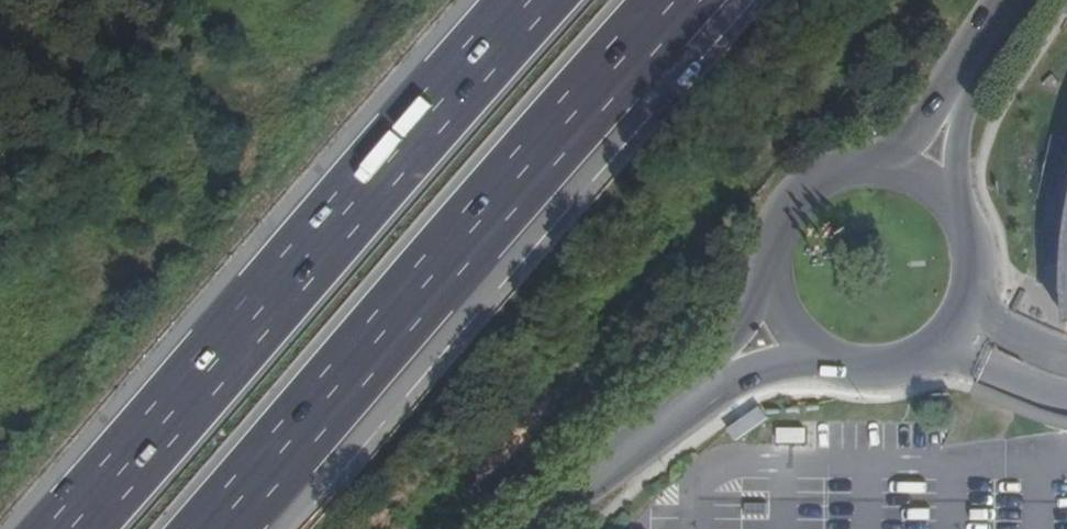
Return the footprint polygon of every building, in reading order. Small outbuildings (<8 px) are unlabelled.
[(740,438),(768,419),(760,407),(732,427),(740,438)]
